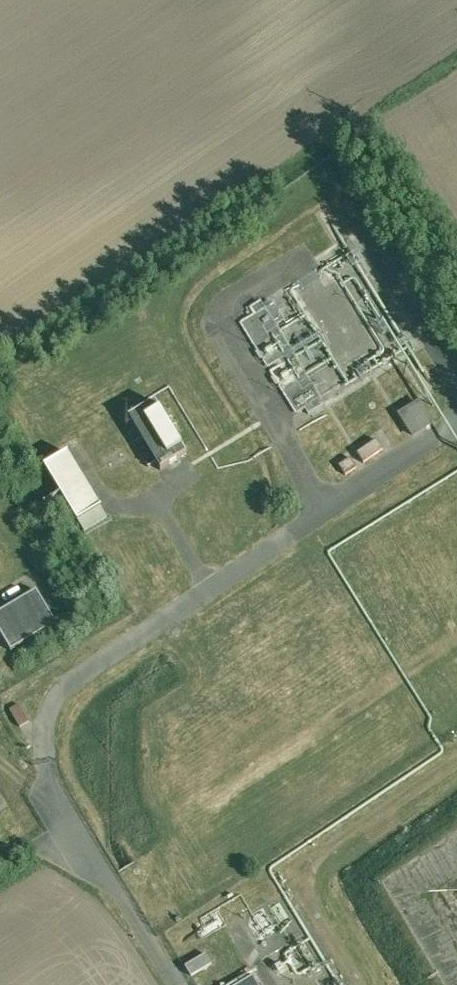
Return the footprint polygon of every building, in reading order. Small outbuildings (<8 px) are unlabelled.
[(258,315),(244,323),(298,413),(350,382),(317,326),(293,340),(268,298),(253,307),(258,315)] [(419,402),(400,414),(413,435),(432,424),(419,402)] [(188,459),(156,406),(130,422),(162,475),(188,459)] [(376,440),(356,453),(363,463),(383,449),(376,440)] [(68,454),(44,468),(77,526),(102,512),(68,454)] [(350,458),(338,466),(345,475),(357,468),(350,458)] [(0,616),(0,634),(11,653),(56,627),(37,595),(0,616)] [(22,727),(33,722),(23,703),(12,709),(22,727)] [(206,955),(185,966),(190,976),(211,964),(206,955)]
